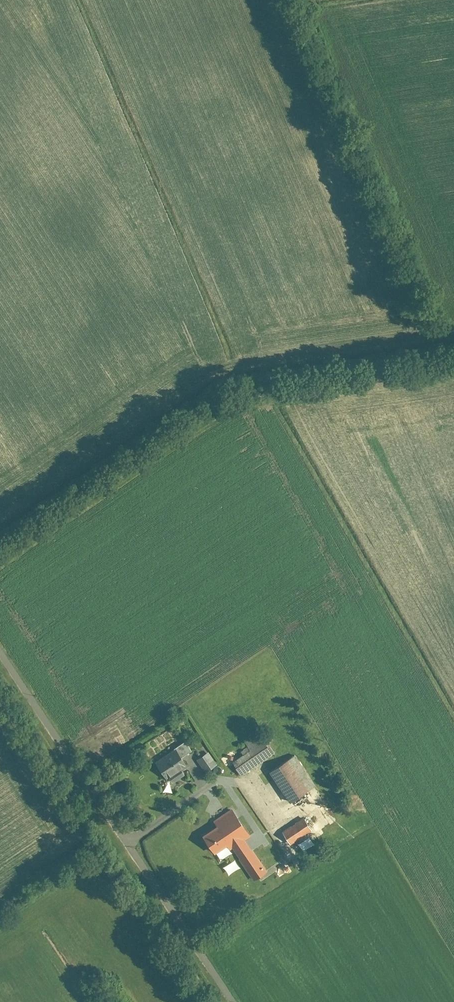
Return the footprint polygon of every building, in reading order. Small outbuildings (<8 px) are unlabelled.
[(169,780),(188,766),(177,751),(158,765),(169,780)] [(196,761),(206,774),(218,765),(208,753),(196,761)] [(295,757),(271,774),(291,804),(316,787),(295,757)] [(246,842),(259,833),(241,807),(202,833),(216,854),(228,846),(252,881),(266,871),(246,842)] [(291,847),(312,832),(304,820),(282,835),(291,847)]
